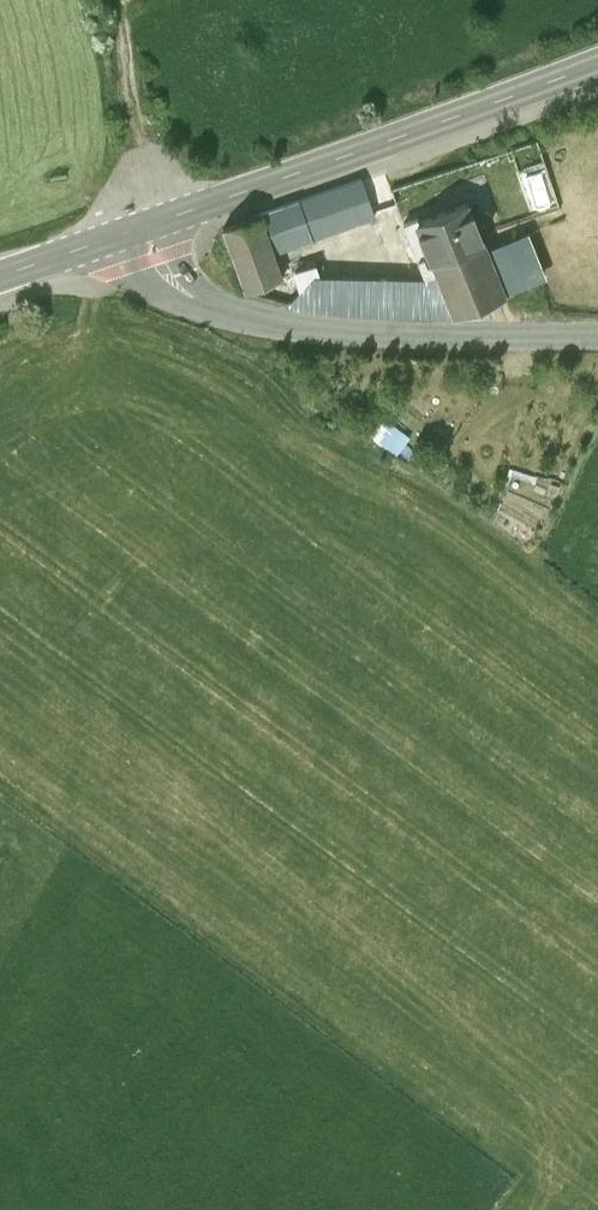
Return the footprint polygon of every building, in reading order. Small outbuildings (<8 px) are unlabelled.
[(274,254),(375,217),(362,179),(260,216),(274,254)] [(484,246),(463,196),(412,217),(436,273),(453,313),(503,292),(484,246)] [(282,277),(274,254),(260,216),(222,229),(245,291),(282,277)] [(484,246),(503,292),(543,275),(524,229),(484,246)] [(453,313),(436,273),(312,269),(287,299),(292,304),(363,313),(453,313)] [(399,452),(410,433),(381,416),(370,435),(399,452)]
